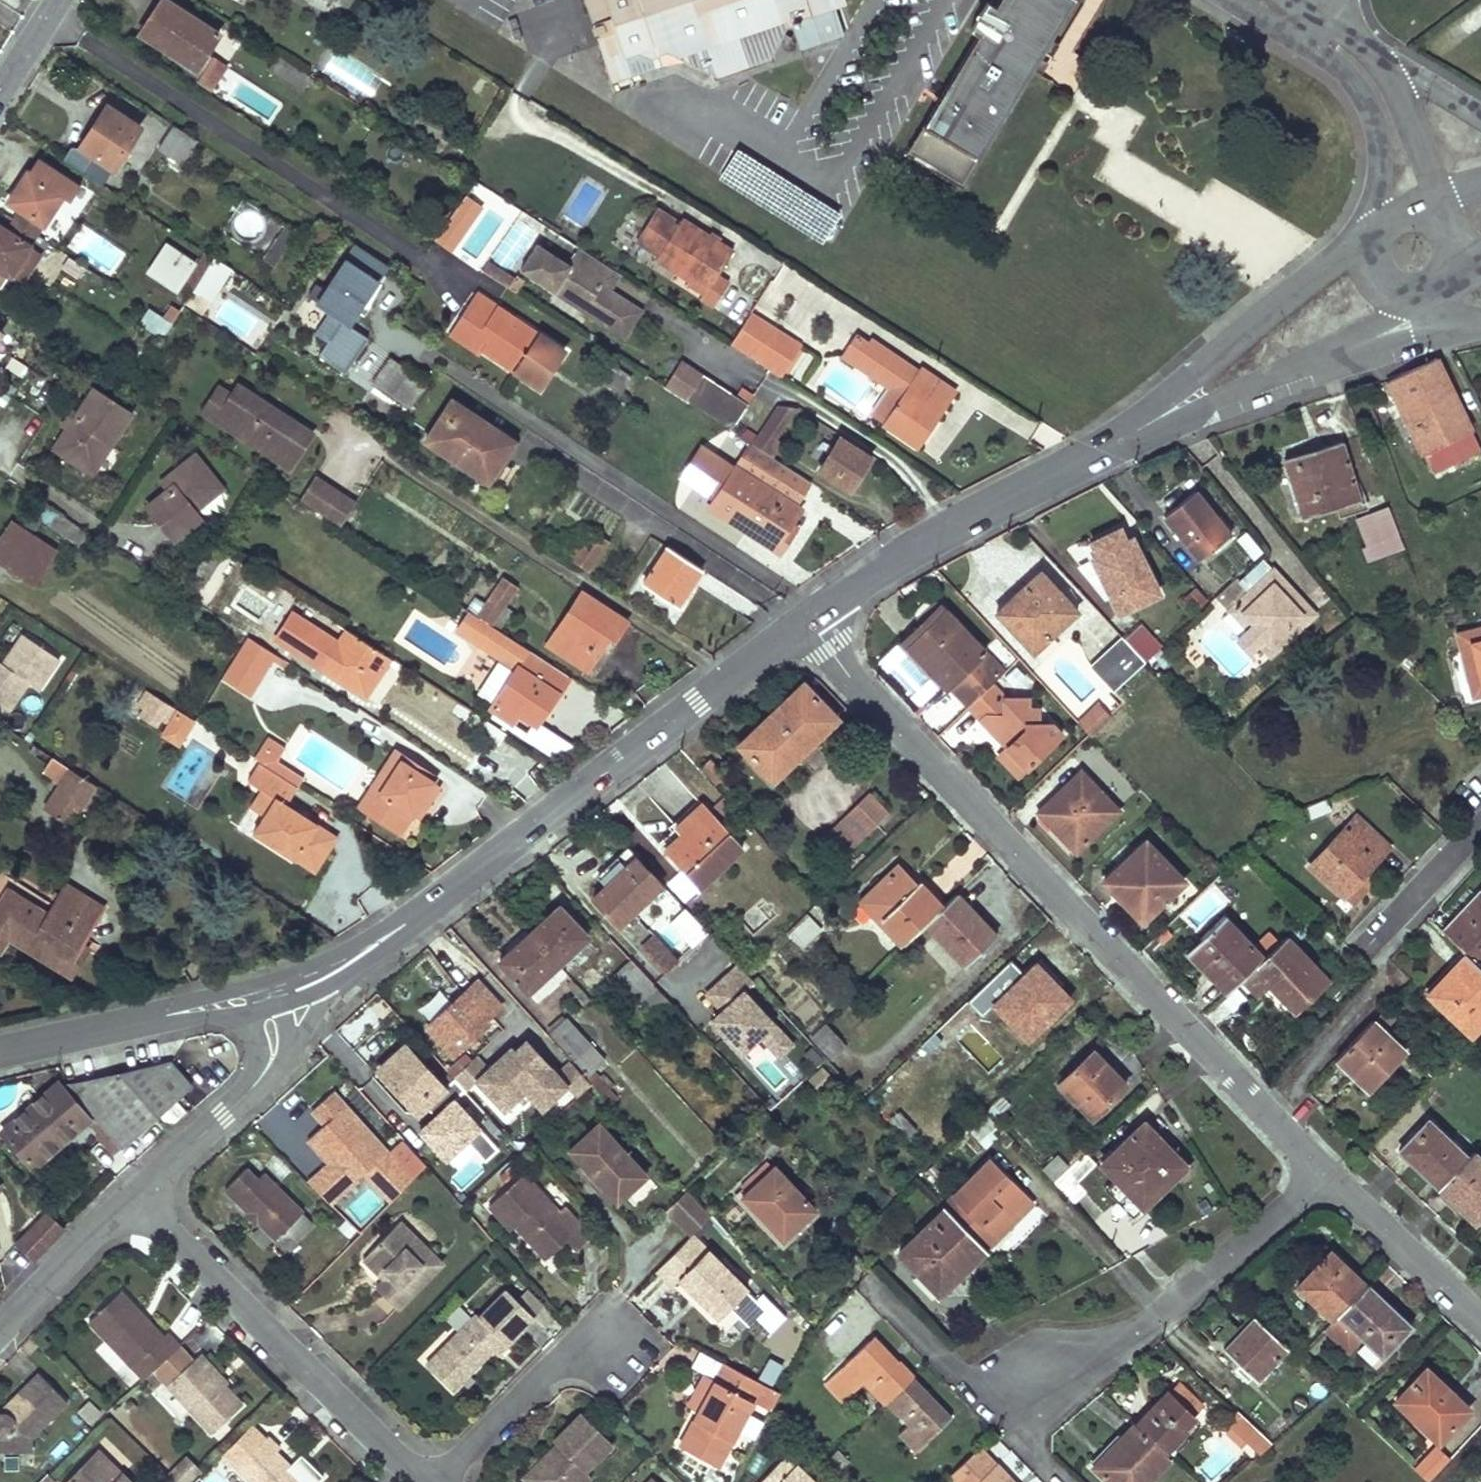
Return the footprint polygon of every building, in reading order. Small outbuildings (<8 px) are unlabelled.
[(166,0),(162,0),(151,17),(158,21),(147,39),(195,69),(218,34),(166,0)] [(327,10),(333,0),(310,0),(327,10)] [(590,17),(595,19),(599,22),(601,24),(603,29),(604,33),(599,46),(611,81),(661,65),(657,54),(664,52),(668,51),(697,66),(716,76),(739,69),(770,58),(785,27),(792,25),(799,49),(842,35),(833,8),(831,0),(584,0),(590,17)] [(995,10),(987,5),(971,31),(979,36),(909,153),(962,185),(1031,71),(1043,51),(1074,0),(1001,0),(995,10)] [(278,58),(270,70),(285,81),(287,79),(302,89),(309,78),(278,58)] [(223,67),(211,59),(199,78),(212,86),(223,67)] [(70,149),(63,159),(102,184),(138,129),(107,108),(79,150),(70,149)] [(197,140),(174,126),(159,150),(180,164),(197,140)] [(20,210),(13,220),(36,235),(62,196),(68,201),(79,185),(40,159),(29,175),(27,173),(8,202),(20,210)] [(449,247),(485,209),(472,197),(437,235),(449,247)] [(678,225),(655,210),(637,237),(661,252),(656,261),(706,292),(716,276),(730,253),(680,221),(678,225)] [(13,220),(6,232),(0,228),(0,287),(2,289),(36,235),(13,220)] [(335,231),(325,224),(315,239),(325,246),(335,231)] [(293,233),(284,226),(263,259),(273,266),(293,233)] [(586,277),(597,260),(578,247),(567,264),(534,243),(518,268),(552,290),(558,280),(586,299),(580,308),(598,320),(602,312),(623,326),(635,309),(595,283),(586,277)] [(387,265),(355,244),(325,290),(315,284),(308,296),(331,311),(329,314),(345,325),(350,317),(354,315),(387,265)] [(193,263),(168,246),(150,273),(164,282),(167,277),(178,285),(193,263)] [(231,270),(214,259),(194,290),(211,301),(231,270)] [(491,259),(484,271),(513,290),(521,278),(491,259)] [(606,265),(597,260),(586,277),(595,283),(606,265)] [(716,276),(702,299),(712,306),(727,283),(716,276)] [(558,280),(552,290),(580,308),(586,299),(558,280)] [(476,292),(457,321),(487,341),(481,350),(514,371),(539,334),(476,292)] [(165,336),(173,324),(152,311),(144,323),(165,336)] [(602,312),(598,320),(619,334),(623,326),(602,312)] [(799,347),(751,315),(733,343),(782,375),(799,347)] [(737,318),(713,319),(713,329),(737,327),(737,318)] [(487,341),(457,321),(449,334),(479,353),(481,350),(487,341)] [(173,324),(165,336),(164,338),(174,344),(183,330),(173,324)] [(868,341),(856,334),(842,357),(861,369),(865,363),(906,388),(885,422),(883,424),(918,446),(954,389),(922,369),(921,371),(870,339),(868,341)] [(421,381),(389,359),(373,383),(410,406),(424,385),(420,383),(421,381)] [(1437,360),(1411,372),(1456,462),(1479,450),(1480,449),(1437,360)] [(906,388),(865,363),(861,369),(889,387),(872,414),(885,422),(906,388)] [(630,379),(608,365),(599,380),(620,394),(630,379)] [(690,370),(676,391),(732,427),(746,406),(690,370)] [(1387,382),(1435,481),(1456,470),(1452,464),(1456,462),(1411,372),(1387,382)] [(5,384),(1,390),(12,398),(17,391),(5,384)] [(312,432),(238,385),(232,395),(215,420),(289,468),(312,432)] [(203,413),(215,420),(232,395),(219,387),(203,413)] [(69,429),(56,449),(94,473),(131,416),(94,392),(79,414),(78,416),(69,429)] [(509,438),(452,401),(426,441),(488,481),(502,461),(497,457),(509,438)] [(794,408),(777,407),(762,430),(775,438),(794,408)] [(78,416),(79,414),(72,410),(63,425),(69,429),(78,416)] [(762,430),(752,446),(770,457),(780,441),(775,438),(762,430)] [(497,457),(502,461),(506,464),(518,444),(509,438),(497,457)] [(867,457),(840,440),(821,471),(850,490),(864,468),(861,466),(867,457)] [(1342,443),(1294,458),(1299,476),(1290,478),(1303,518),(1360,501),(1342,443)] [(809,486),(751,448),(710,509),(779,554),(792,534),(787,531),(801,509),(796,506),(809,486)] [(1456,462),(1460,469),(1462,475),(1480,465),(1480,454),(1479,450),(1456,462)] [(169,489),(148,506),(177,541),(205,518),(199,510),(225,488),(196,454),(170,475),(176,482),(169,489)] [(1294,458),(1285,461),(1290,478),(1299,476),(1294,458)] [(1462,475),(1460,469),(1456,470),(1435,481),(1438,486),(1462,475)] [(176,482),(170,475),(163,481),(169,489),(176,482)] [(325,517),(341,492),(315,476),(300,500),(325,517)] [(341,492),(325,517),(339,526),(356,501),(341,492)] [(1196,494),(1165,518),(1200,561),(1231,536),(1196,494)] [(39,521),(49,507),(41,501),(32,516),(39,521)] [(92,534),(49,507),(39,521),(82,549),(92,534)] [(1373,561),(1403,549),(1389,511),(1358,522),(1373,561)] [(11,525),(0,542),(0,563),(9,569),(30,537),(11,525)] [(571,543),(563,555),(588,572),(607,543),(590,531),(578,548),(571,543)] [(1092,544),(1099,558),(1116,592),(1110,595),(1119,614),(1160,596),(1136,546),(1129,548),(1121,531),(1092,544)] [(1248,531),(1238,537),(1251,557),(1260,551),(1248,531)] [(30,537),(9,569),(33,585),(54,553),(30,537)] [(702,571),(668,549),(644,584),(677,607),(702,571)] [(218,563),(207,556),(193,579),(203,586),(218,563)] [(1099,558),(1093,561),(1110,595),(1116,592),(1099,558)] [(1275,571),(1270,575),(1300,607),(1304,602),(1275,571)] [(1041,572),(1013,598),(1028,615),(1018,624),(1039,648),(1078,612),(1041,572)] [(1238,578),(1217,597),(1230,612),(1224,618),(1239,635),(1235,639),(1250,656),(1262,646),(1271,655),(1315,614),(1304,602),(1300,607),(1270,575),(1251,591),(1238,578)] [(504,578),(498,586),(512,595),(517,586),(504,578)] [(498,586),(478,617),(489,624),(490,625),(503,606),(512,595),(498,586)] [(626,620),(582,591),(547,645),(586,671),(608,637),(612,641),(626,620)] [(1013,598),(994,615),(1032,655),(1039,648),(1018,624),(1028,615),(1013,598)] [(1067,623),(1096,655),(1119,635),(1090,603),(1067,623)] [(503,606),(490,625),(500,632),(514,613),(503,606)] [(490,625),(489,624),(478,617),(462,607),(450,625),(506,661),(518,644),(500,632),(490,625)] [(946,611),(907,648),(966,709),(967,708),(972,703),(992,684),(1004,672),(946,611)] [(390,659),(339,625),(314,663),(366,696),(390,659)] [(1124,640),(1146,663),(1162,648),(1141,625),(1124,640)] [(1457,635),(1473,697),(1480,695),(1480,629),(1457,635)] [(277,657),(247,637),(224,675),(254,695),(277,657)] [(2,668),(9,672),(28,642),(21,638),(2,668)] [(1122,638),(1091,666),(1115,691),(1146,663),(1124,640),(1122,638)] [(5,722),(29,685),(38,691),(57,661),(28,642),(9,672),(2,668),(0,667),(0,719),(5,722)] [(554,667),(530,651),(491,709),(510,723),(517,714),(535,726),(536,726),(558,694),(543,684),(554,667)] [(569,677),(554,667),(543,684),(558,694),(569,677)] [(967,708),(981,722),(985,719),(996,720),(995,723),(1007,737),(1010,745),(1007,748),(1027,769),(1061,736),(1053,726),(1038,725),(1039,711),(1029,710),(1029,700),(1006,700),(992,684),(972,703),(967,708)] [(804,685),(740,746),(774,781),(838,721),(804,685)] [(1094,701),(1077,723),(1092,735),(1109,713),(1094,701)] [(159,735),(180,748),(197,721),(176,708),(159,735)] [(505,734),(474,714),(469,720),(473,723),(469,729),(496,746),(505,734)] [(269,737),(254,760),(259,763),(298,788),(306,777),(279,760),(286,749),(269,737)] [(1007,748),(1000,754),(1021,775),(1027,769),(1007,748)] [(437,777),(403,757),(367,812),(391,827),(396,819),(405,826),(413,813),(422,800),(434,782),(437,777)] [(96,785),(53,758),(44,772),(61,783),(45,809),(71,825),(96,785)] [(298,788),(259,763),(247,781),(261,790),(274,798),(263,815),(252,832),(316,872),(331,849),(322,844),(330,831),(288,804),(298,788)] [(1082,772),(1039,814),(1076,852),(1119,811),(1082,772)] [(434,782),(422,800),(413,813),(421,818),(442,787),(434,782)] [(261,790),(250,807),(263,815),(274,798),(261,790)] [(871,794),(846,817),(863,836),(888,812),(871,794)] [(725,798),(714,808),(725,818),(734,810),(725,798)] [(702,804),(675,828),(681,834),(688,841),(670,858),(699,889),(744,849),(702,804)] [(1302,809),(1285,816),(1290,827),(1306,821),(1302,809)] [(1309,866),(1339,894),(1360,871),(1364,875),(1388,849),(1355,818),(1309,866)] [(843,821),(819,843),(837,861),(860,840),(843,821)] [(339,836),(330,831),(322,844),(331,849),(339,836)] [(663,850),(670,858),(688,841),(681,834),(663,850)] [(1146,842),(1104,882),(1116,895),(1122,890),(1128,896),(1123,902),(1142,922),(1184,882),(1146,842)] [(628,849),(616,859),(621,865),(611,874),(615,878),(607,886),(593,899),(618,926),(662,886),(628,849)] [(598,876),(607,886),(615,878),(611,874),(621,865),(616,859),(598,876)] [(870,913),(902,947),(925,925),(942,908),(918,882),(915,886),(898,867),(867,895),(877,907),(870,913)] [(1360,871),(1339,894),(1343,897),(1364,875),(1360,871)] [(0,904),(0,952),(1,952),(8,939),(69,977),(82,956),(76,952),(103,909),(66,886),(47,916),(7,892),(0,904)] [(1122,890),(1116,895),(1123,902),(1128,896),(1122,890)] [(1466,955),(1480,969),(1480,893),(1443,933),(1466,955)] [(867,895),(859,903),(870,913),(877,907),(867,895)] [(942,908),(925,925),(965,967),(996,937),(956,895),(942,908)] [(561,908),(550,917),(559,926),(568,918),(561,908)] [(685,909),(669,923),(692,948),(702,939),(709,947),(715,941),(685,909)] [(550,917),(531,935),(558,965),(587,939),(568,918),(559,926),(550,917)] [(809,918),(791,935),(802,948),(820,930),(809,918)] [(1224,918),(1202,939),(1205,942),(1194,953),(1216,977),(1213,981),(1225,995),(1242,979),(1263,958),(1224,918)] [(531,935),(500,963),(527,993),(558,965),(531,935)] [(630,961),(674,1008),(684,1019),(706,998),(684,974),(672,984),(664,974),(675,964),(678,961),(656,937),(630,961)] [(1263,958),(1242,979),(1258,995),(1264,990),(1268,986),(1294,1013),(1327,982),(1285,937),(1263,958)] [(1213,981),(1216,977),(1194,953),(1205,942),(1202,939),(1187,953),(1213,981)] [(1449,974),(1453,978),(1433,999),(1472,1036),(1480,1027),(1480,969),(1466,955),(1449,974)] [(674,1008),(630,961),(612,978),(656,1026),(674,1008)] [(1036,963),(992,1005),(1027,1041),(1071,999),(1065,993),(1057,1000),(1045,987),(1052,980),(1036,963)] [(675,964),(664,974),(672,984),(684,974),(675,964)] [(1449,974),(1428,995),(1433,999),(1453,978),(1449,974)] [(1052,980),(1045,987),(1057,1000),(1065,993),(1052,980)] [(478,982),(428,1027),(453,1057),(489,1026),(484,1021),(500,1007),(478,982)] [(1268,986),(1264,990),(1290,1017),(1294,1013),(1268,986)] [(608,1002),(599,1009),(606,1017),(615,1010),(608,1002)] [(615,1010),(606,1017),(617,1028),(625,1022),(615,1010)] [(549,1035),(587,1078),(594,1072),(604,1063),(566,1021),(549,1035)] [(1373,1021),(1339,1056),(1354,1070),(1358,1066),(1375,1083),(1406,1051),(1373,1021)] [(825,1024),(810,1039),(831,1060),(846,1046),(825,1024)] [(448,1066),(501,1120),(524,1097),(539,1113),(568,1085),(520,1036),(488,1067),(468,1047),(448,1066)] [(406,1048),(378,1072),(416,1114),(419,1112),(424,1119),(448,1098),(441,1091),(443,1089),(406,1048)] [(1094,1051),(1089,1056),(1100,1067),(1105,1063),(1094,1051)] [(1089,1056),(1059,1084),(1092,1118),(1125,1085),(1105,1063),(1100,1067),(1089,1056)] [(1339,1056),(1335,1061),(1368,1091),(1375,1083),(1358,1066),(1354,1070),(1339,1056)] [(564,1061),(555,1069),(572,1089),(581,1081),(564,1061)] [(171,1064),(67,1086),(68,1087),(102,1124),(96,1130),(116,1153),(190,1086),(171,1064)] [(587,1078),(585,1080),(609,1106),(617,1099),(594,1072),(587,1078)] [(58,1083),(1,1132),(32,1168),(88,1118),(58,1083)] [(305,1139),(328,1162),(305,1186),(325,1206),(382,1148),(325,1093),(306,1111),(320,1124),(305,1139)] [(900,1112),(890,1121),(907,1139),(917,1130),(900,1112)] [(1429,1120),(1401,1149),(1412,1160),(1410,1162),(1438,1189),(1468,1157),(1429,1120)] [(591,1175),(600,1185),(615,1201),(644,1174),(596,1122),(567,1149),(581,1165),(591,1175)] [(1145,1123),(1101,1164),(1143,1208),(1186,1167),(1145,1123)] [(1077,1160),(1084,1154),(1080,1149),(1073,1156),(1077,1160)] [(1438,1189),(1462,1210),(1473,1199),(1480,1207),(1480,1157),(1475,1151),(1468,1157),(1438,1189)] [(1070,1168),(1054,1183),(1073,1203),(1085,1192),(1078,1183),(1096,1166),(1084,1154),(1077,1160),(1070,1168)] [(1058,1155),(1042,1171),(1054,1183),(1070,1168),(1058,1155)] [(990,1161),(943,1206),(945,1208),(982,1245),(986,1249),(1032,1203),(990,1161)] [(745,1193),(741,1197),(783,1242),(798,1228),(787,1216),(805,1200),(775,1166),(771,1168),(767,1163),(740,1187),(745,1193)] [(581,1165),(577,1169),(586,1179),(591,1175),(581,1165)] [(221,1192),(244,1215),(254,1224),(271,1242),(298,1215),(258,1177),(251,1182),(241,1171),(221,1192)] [(508,1230),(510,1228),(515,1224),(523,1231),(517,1237),(542,1261),(564,1241),(574,1252),(590,1238),(561,1208),(557,1213),(521,1174),(485,1206),(508,1230)] [(591,1175),(586,1179),(596,1189),(600,1185),(591,1175)] [(647,1178),(626,1195),(634,1204),(655,1187),(647,1178)] [(664,1208),(689,1236),(709,1215),(685,1188),(664,1208)] [(1462,1210),(1476,1223),(1480,1218),(1480,1207),(1473,1199),(1462,1210)] [(805,1200),(787,1216),(798,1228),(815,1212),(805,1200)] [(982,1245),(945,1208),(899,1254),(939,1294),(960,1274),(957,1270),(982,1245)] [(47,1213),(18,1244),(34,1258),(63,1229),(47,1213)] [(244,1215),(239,1219),(249,1228),(254,1224),(244,1215)] [(396,1223),(354,1267),(375,1286),(372,1290),(395,1312),(440,1264),(396,1223)] [(515,1224),(510,1228),(517,1237),(523,1231),(515,1224)] [(688,1236),(654,1271),(670,1287),(676,1281),(692,1296),(695,1292),(701,1298),(698,1302),(715,1319),(743,1291),(688,1236)] [(1330,1252),(1296,1288),(1331,1322),(1366,1286),(1330,1252)] [(1410,1327),(1367,1285),(1366,1286),(1331,1322),(1328,1326),(1346,1343),(1356,1332),(1382,1357),(1410,1327)] [(695,1292),(692,1296),(698,1302),(701,1298),(695,1292)] [(768,1333),(785,1317),(762,1292),(745,1308),(768,1333)] [(112,1293),(80,1324),(138,1382),(146,1375),(173,1346),(161,1334),(157,1338),(153,1341),(132,1320),(135,1316),(112,1293)] [(447,1391),(488,1349),(495,1342),(500,1347),(527,1320),(499,1293),(473,1319),(470,1316),(422,1365),(447,1391)] [(135,1316),(132,1320),(153,1341),(157,1338),(135,1316)] [(1254,1317),(1223,1349),(1257,1380),(1288,1348),(1254,1317)] [(875,1338),(869,1343),(891,1369),(898,1362),(875,1338)] [(495,1342),(488,1349),(492,1354),(500,1347),(495,1342)] [(912,1378),(898,1362),(891,1369),(869,1343),(826,1384),(842,1401),(865,1379),(886,1403),(912,1378)] [(173,1346),(146,1375),(160,1389),(187,1360),(173,1346)] [(199,1373),(203,1368),(191,1357),(187,1360),(160,1389),(206,1436),(236,1406),(217,1386),(215,1389),(199,1373)] [(772,1385),(781,1363),(766,1357),(757,1379),(772,1385)] [(696,1410),(678,1445),(717,1465),(759,1385),(720,1364),(712,1379),(696,1410)] [(203,1368),(199,1373),(215,1389),(217,1386),(219,1384),(203,1368)] [(1434,1385),(1439,1381),(1426,1369),(1395,1401),(1439,1441),(1469,1409),(1454,1395),(1450,1400),(1434,1385)] [(686,1405),(696,1410),(712,1379),(702,1374),(686,1405)] [(912,1378),(886,1403),(897,1416),(900,1415),(909,1425),(898,1436),(914,1453),(946,1423),(929,1406),(927,1408),(919,1400),(927,1392),(912,1378)] [(30,1458),(31,1444),(66,1408),(36,1379),(0,1416),(0,1457),(30,1458)] [(1439,1381),(1434,1385),(1450,1400),(1454,1395),(1439,1381)] [(1167,1392),(1143,1417),(1148,1421),(1140,1429),(1161,1449),(1181,1430),(1194,1416),(1192,1415),(1203,1404),(1180,1383),(1169,1394),(1167,1392)] [(927,1392),(919,1400),(927,1408),(929,1406),(946,1423),(951,1418),(927,1392)] [(531,1479),(534,1481),(577,1481),(585,1474),(583,1472),(609,1445),(577,1414),(551,1441),(555,1445),(559,1449),(531,1479)] [(740,1437),(754,1441),(760,1418),(746,1414),(740,1437)] [(1143,1417),(1136,1425),(1139,1428),(1140,1429),(1148,1421),(1143,1417)] [(1243,1417),(1232,1428),(1234,1430),(1239,1434),(1245,1440),(1247,1442),(1257,1430),(1243,1417)] [(1093,1467),(1108,1481),(1147,1481),(1171,1458),(1162,1450),(1161,1449),(1140,1429),(1139,1428),(1136,1425),(1134,1424),(1093,1467)] [(1181,1430),(1162,1450),(1171,1458),(1189,1438),(1181,1430)] [(1234,1430),(1229,1436),(1239,1446),(1245,1440),(1239,1434),(1234,1430)] [(1257,1430),(1247,1442),(1254,1449),(1265,1438),(1257,1430)] [(1265,1438),(1254,1449),(1259,1454),(1271,1444),(1265,1438)] [(233,1470),(246,1481),(313,1481),(293,1462),(287,1468),(272,1454),(275,1451),(263,1439),(233,1470)] [(555,1445),(522,1481),(523,1481),(534,1481),(531,1479),(559,1449),(555,1445)] [(1436,1445),(1414,1468),(1427,1480),(1449,1457),(1436,1445)] [(952,1481),(1012,1481),(979,1447),(948,1478),(952,1481)] [(837,1451),(824,1464),(835,1477),(849,1464),(837,1451)] [(97,1453),(69,1481),(127,1481),(97,1453)] [(761,1481),(811,1481),(785,1457),(761,1481)] [(172,1481),(194,1481),(196,1480),(180,1464),(167,1477),(172,1481)]
